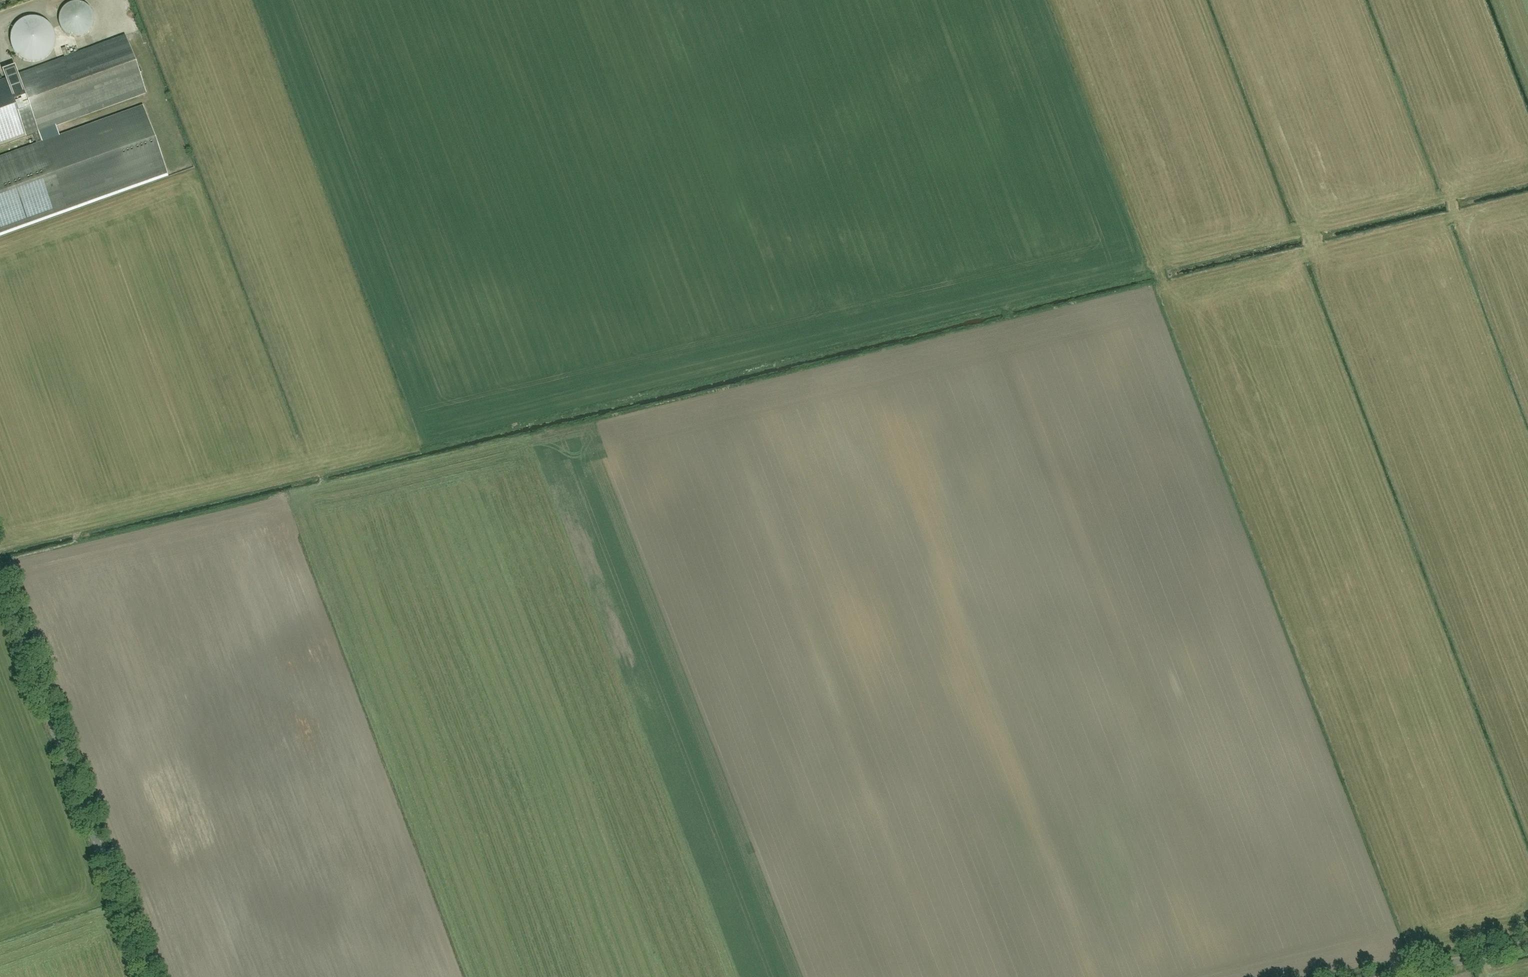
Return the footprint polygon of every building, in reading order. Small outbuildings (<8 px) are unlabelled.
[(93,26),(94,20),(93,15),(91,10),(88,6),(83,4),(78,2),(73,3),(68,4),(64,7),(61,12),(59,17),(59,22),(60,27),(63,31),(67,35),(72,37),(77,37),(82,36),(87,34),(91,30),(93,26)] [(11,35),(11,41),(12,47),(14,52),(18,57),(23,60),(29,62),(35,62),(41,60),(46,57),(51,53),(54,48),(55,42),(55,36),(53,30),(50,25),(45,21),(40,18),(34,17),(28,18),(22,20),(17,24),(13,29),(11,35)] [(9,90),(6,81),(0,83),(0,147),(25,138),(25,137),(33,134),(37,144),(0,157),(0,233),(166,173),(142,106),(43,142),(39,132),(147,93),(126,36),(18,75),(22,85),(9,90)]
